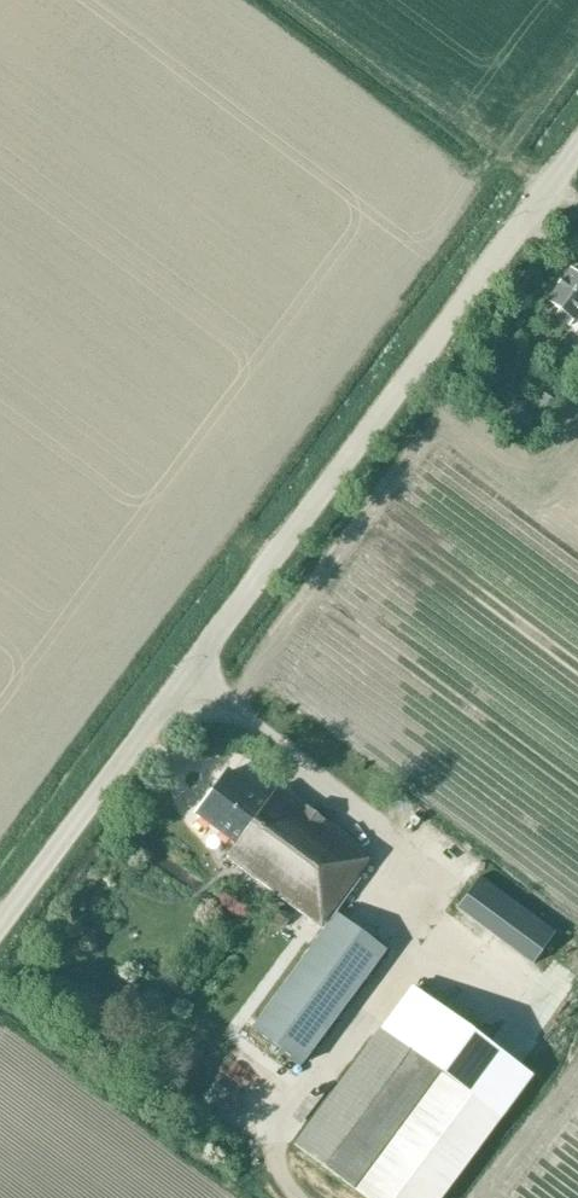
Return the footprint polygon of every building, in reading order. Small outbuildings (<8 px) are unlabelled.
[(563,268),(542,300),(574,322),(577,317),(577,278),(563,268)] [(568,379),(562,387),(570,392),(576,384),(568,379)] [(463,382),(456,393),(466,400),(473,389),(463,382)] [(545,394),(535,408),(542,413),(552,399),(545,394)] [(279,787),(268,800),(230,772),(197,817),(234,846),(226,859),(317,927),(336,907),(338,909),(359,880),(358,878),(369,860),(371,856),(279,787)] [(556,933),(480,876),(456,909),(531,966),(556,933)] [(301,1066),(386,951),(337,914),(251,1029),(301,1066)] [(94,932),(84,931),(79,939),(83,947),(92,948),(98,940),(94,932)] [(433,1004),(404,1043),(501,1116),(530,1077),(433,1004)] [(474,1099),(379,1028),(293,1145),(365,1197),(440,1197),(499,1117),(474,1099)]
